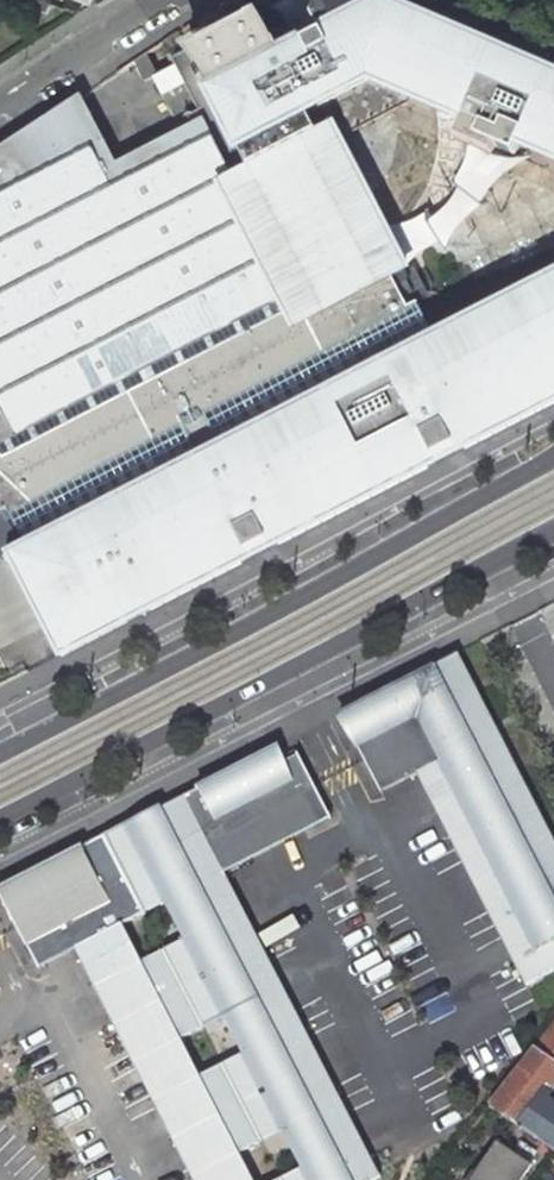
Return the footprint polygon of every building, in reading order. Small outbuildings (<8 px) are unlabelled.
[(325,147),(405,107),(408,105),(408,104),(409,102),(490,137),(553,164),(553,85),(541,90),(528,72),(508,62),(510,58),(376,0),(318,0),(317,3),(313,5),(316,10),(302,16),(265,34),(255,15),(218,34),(173,57),(203,118),(240,188),(325,147)] [(163,49),(179,40),(176,33),(161,43),(163,49)] [(135,60),(145,79),(151,76),(158,72),(148,52),(135,60)] [(325,147),(240,188),(203,118),(114,163),(90,117),(80,97),(37,125),(0,149),(0,509),(1,509),(4,508),(6,508),(27,549),(433,340),(415,303),(406,308),(391,278),(325,147)] [(391,278),(406,308),(415,303),(428,296),(413,267),(405,271),(391,278)] [(433,340),(27,549),(5,560),(20,573),(18,576),(27,584),(30,580),(38,587),(52,613),(46,616),(55,632),(66,653),(129,621),(125,613),(135,608),(139,616),(243,562),(246,551),(277,535),(287,539),(415,474),(419,462),(452,445),(464,449),(553,402),(553,278),(433,340)] [(29,607),(45,637),(55,632),(46,616),(52,613),(38,587),(30,580),(27,584),(18,576),(20,573),(5,560),(27,549),(6,508),(4,508),(1,509),(0,509),(0,622),(29,607)] [(526,986),(553,972),(553,840),(457,652),(376,694),(340,713),(381,793),(418,775),(526,986)] [(226,874),(332,819),(298,751),(283,759),(276,745),(276,746),(104,834),(141,907),(162,896),(182,934),(160,945),(199,1020),(220,1008),(239,1046),(218,1057),(256,1131),(278,1121),(296,1157),(275,1167),(282,1179),(375,1179),(382,1177),(379,1171),(226,874)] [(104,834),(0,887),(0,893),(39,968),(76,949),(195,1179),(282,1179),(275,1167),(254,1178),(235,1142),(256,1131),(218,1057),(197,1068),(178,1030),(199,1020),(160,945),(139,956),(120,918),(141,907),(104,834)] [(487,1108),(553,1152),(553,1110),(538,1100),(553,1080),(553,1025),(487,1108)] [(495,1142),(470,1179),(521,1179),(531,1165),(495,1142)]
